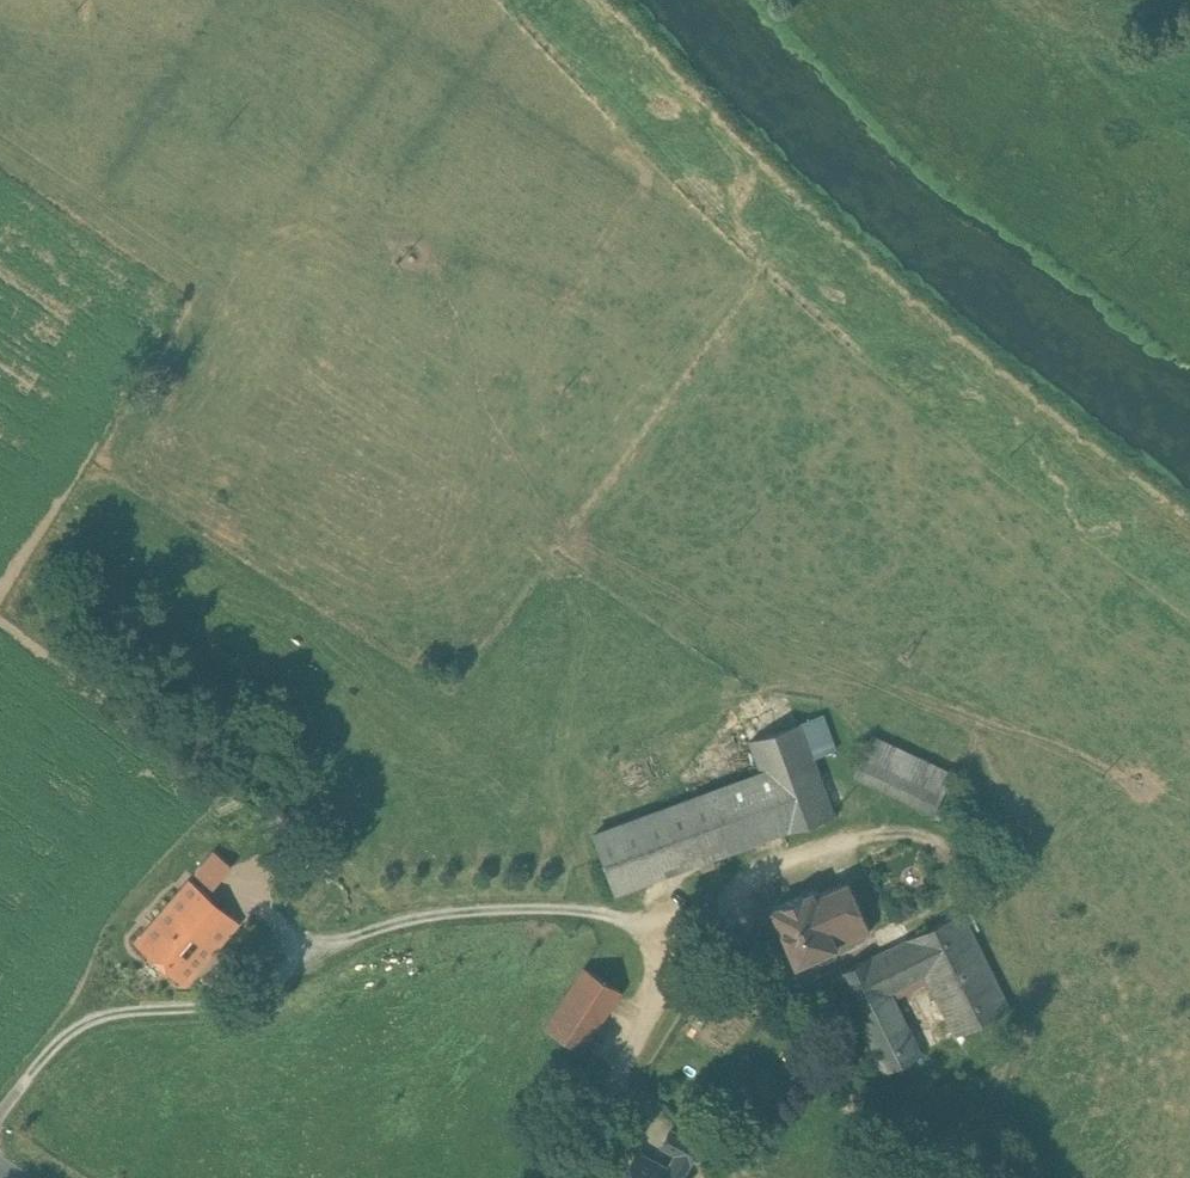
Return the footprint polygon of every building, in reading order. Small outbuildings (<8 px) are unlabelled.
[(823,716),(750,740),(762,773),(708,793),(729,850),(783,830),(784,832),(835,816),(814,757),(836,750),(823,716)] [(953,773),(874,736),(855,777),(935,814),(953,773)] [(708,793),(595,834),(616,891),(729,850),(708,793)] [(190,878),(137,941),(186,983),(239,920),(190,878)] [(849,881),(820,894),(819,890),(813,892),(813,891),(773,909),(797,964),(815,956),(816,958),(823,961),(835,955),(838,948),(836,946),(871,931),(849,881)] [(963,911),(836,973),(885,1072),(922,1053),(892,993),(925,975),(955,1035),(1011,1008),(963,911)] [(734,962),(724,955),(712,972),(722,979),(734,962)] [(585,967),(547,1027),(583,1050),(622,990),(585,967)] [(700,1146),(671,1130),(663,1145),(678,1153),(691,1160),(693,1161),(700,1146)] [(638,1155),(626,1177),(682,1177),(691,1160),(678,1153),(669,1172),(638,1155)]
